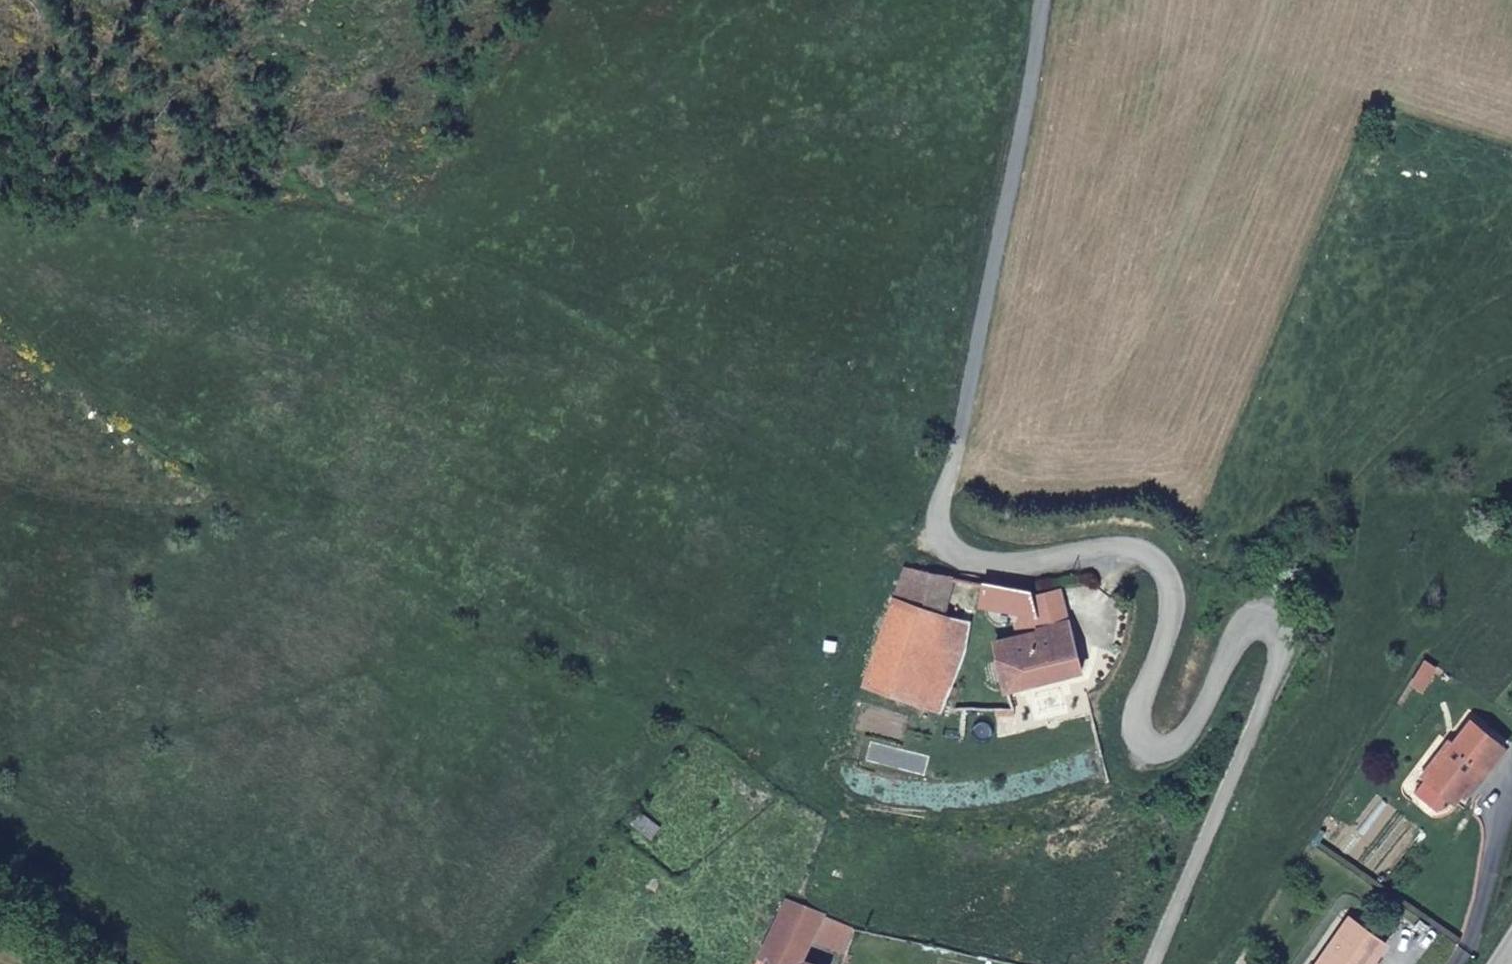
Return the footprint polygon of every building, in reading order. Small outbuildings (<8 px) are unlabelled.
[(952,575),(903,567),(894,596),(940,615),(952,575)] [(1038,633),(1028,589),(983,583),(986,608),(1012,620),(1011,639),(1038,633)] [(944,694),(958,652),(931,643),(940,615),(894,596),(865,683),(937,711),(956,711),(957,700),(944,694)] [(958,652),(966,626),(940,615),(931,643),(958,652)] [(1076,670),(1066,634),(997,648),(1005,686),(1076,670)] [(1455,800),(1478,770),(1483,775),(1505,747),(1471,722),(1454,747),(1448,743),(1423,777),(1455,800)] [(640,812),(632,822),(652,838),(660,828),(640,812)] [(808,950),(820,913),(796,902),(788,897),(757,963),(803,963),(808,950)] [(845,963),(854,927),(820,913),(808,950),(845,963)] [(1386,941),(1347,918),(1317,963),(1371,963),(1386,941)]
